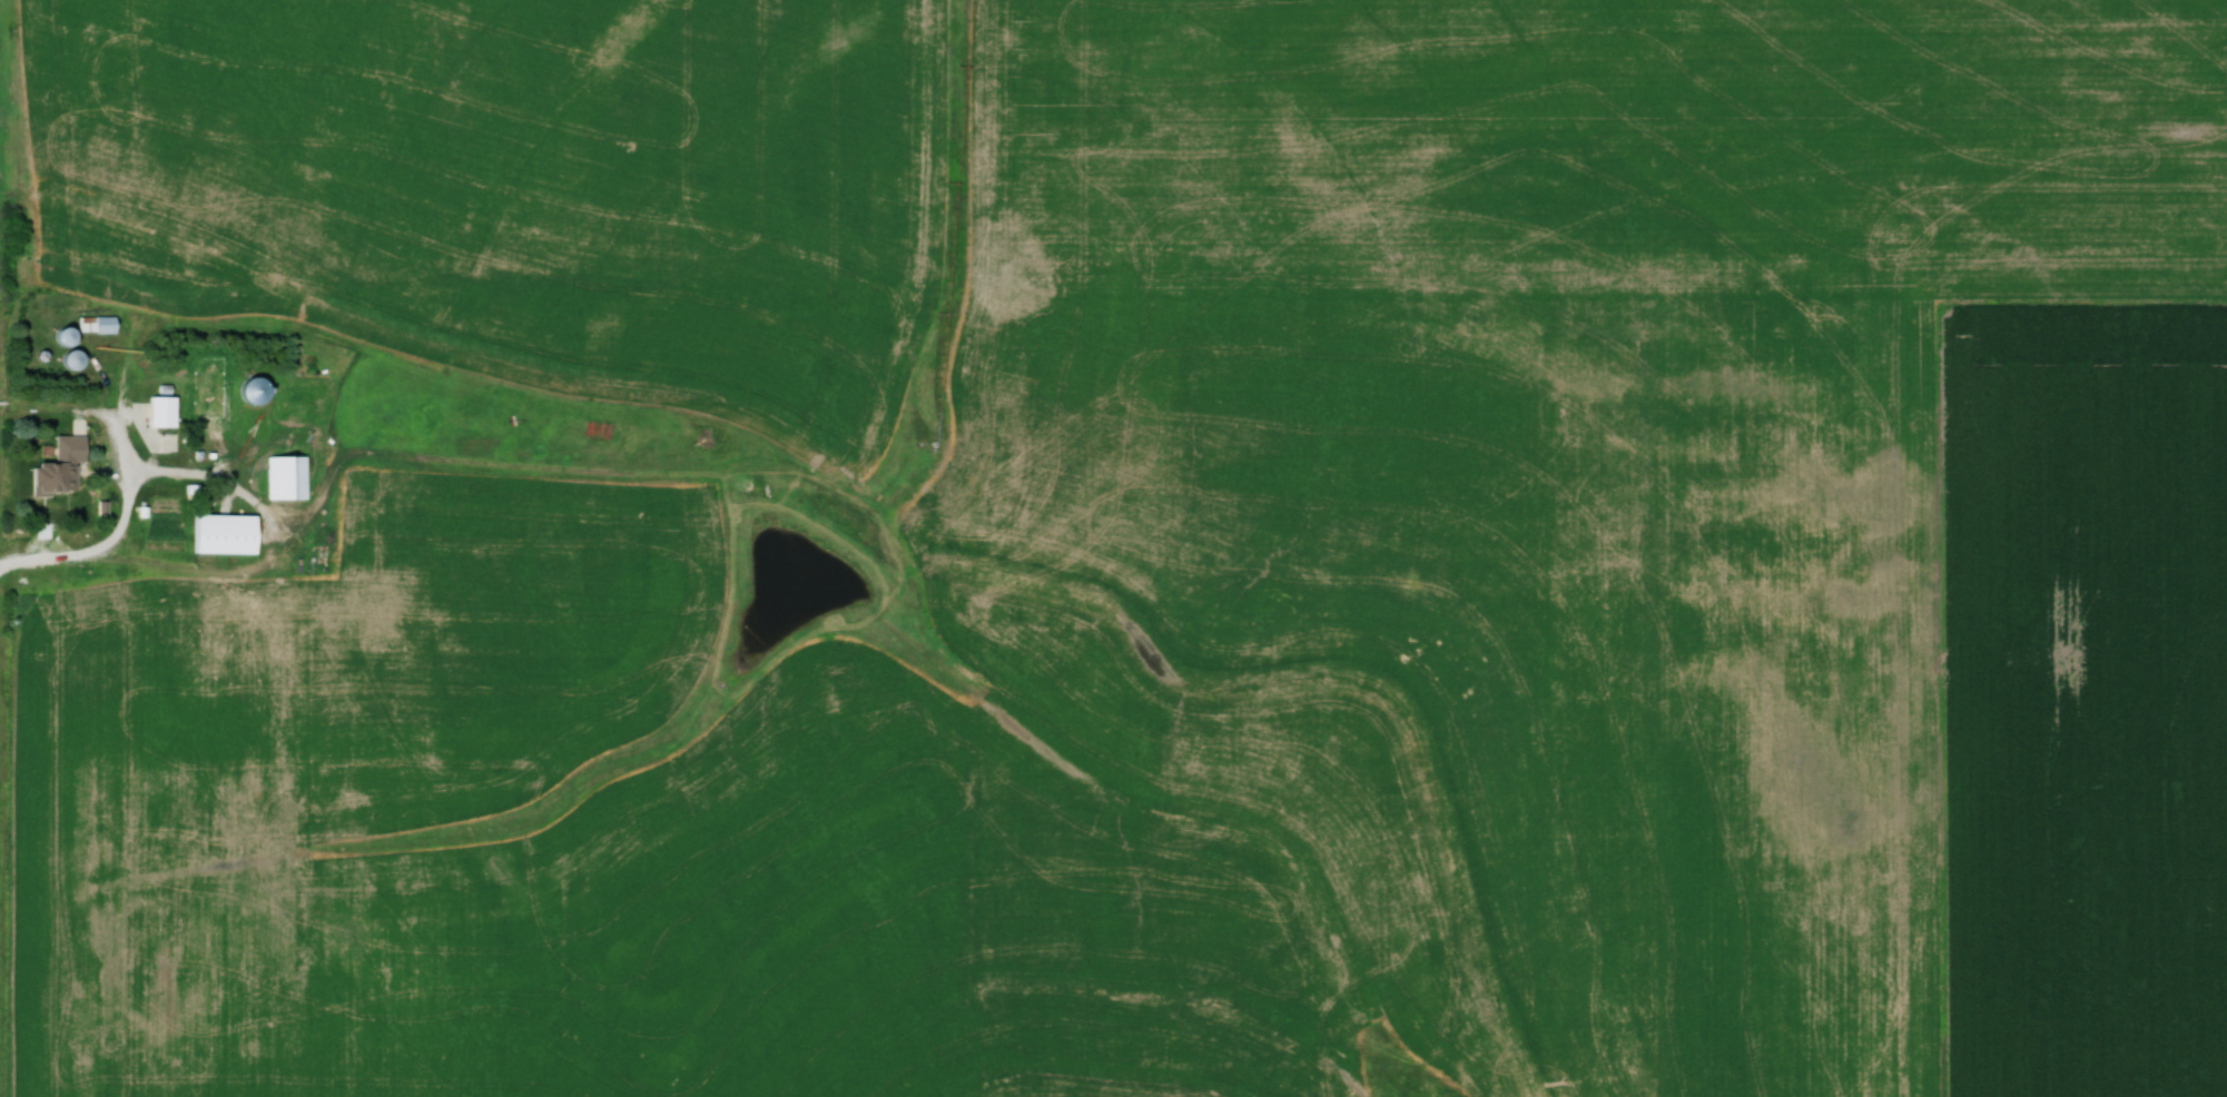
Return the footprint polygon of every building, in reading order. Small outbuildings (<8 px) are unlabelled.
[(120,316),(81,315),(80,328),(64,328),(64,344),(83,344),(83,331),(120,332),(120,316)] [(74,349),(71,368),(88,371),(92,352),(74,349)] [(252,378),(252,403),(272,403),(272,378),(252,378)] [(181,396),(155,396),(155,427),(181,427),(181,396)] [(90,434),(59,434),(59,463),(40,463),(40,490),(83,490),(83,462),(90,462),(90,434)] [(271,456),(271,499),(311,499),(311,456),(271,456)] [(195,514),(195,554),(263,554),(263,515),(195,514)]
